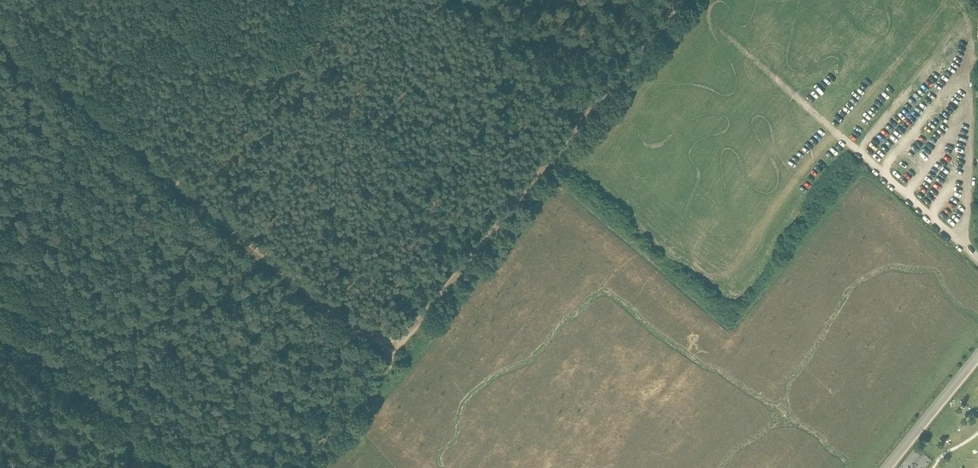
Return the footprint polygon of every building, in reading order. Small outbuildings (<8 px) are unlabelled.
[(931,458),(924,453),(916,464),(922,467),(923,467),(931,458)]
